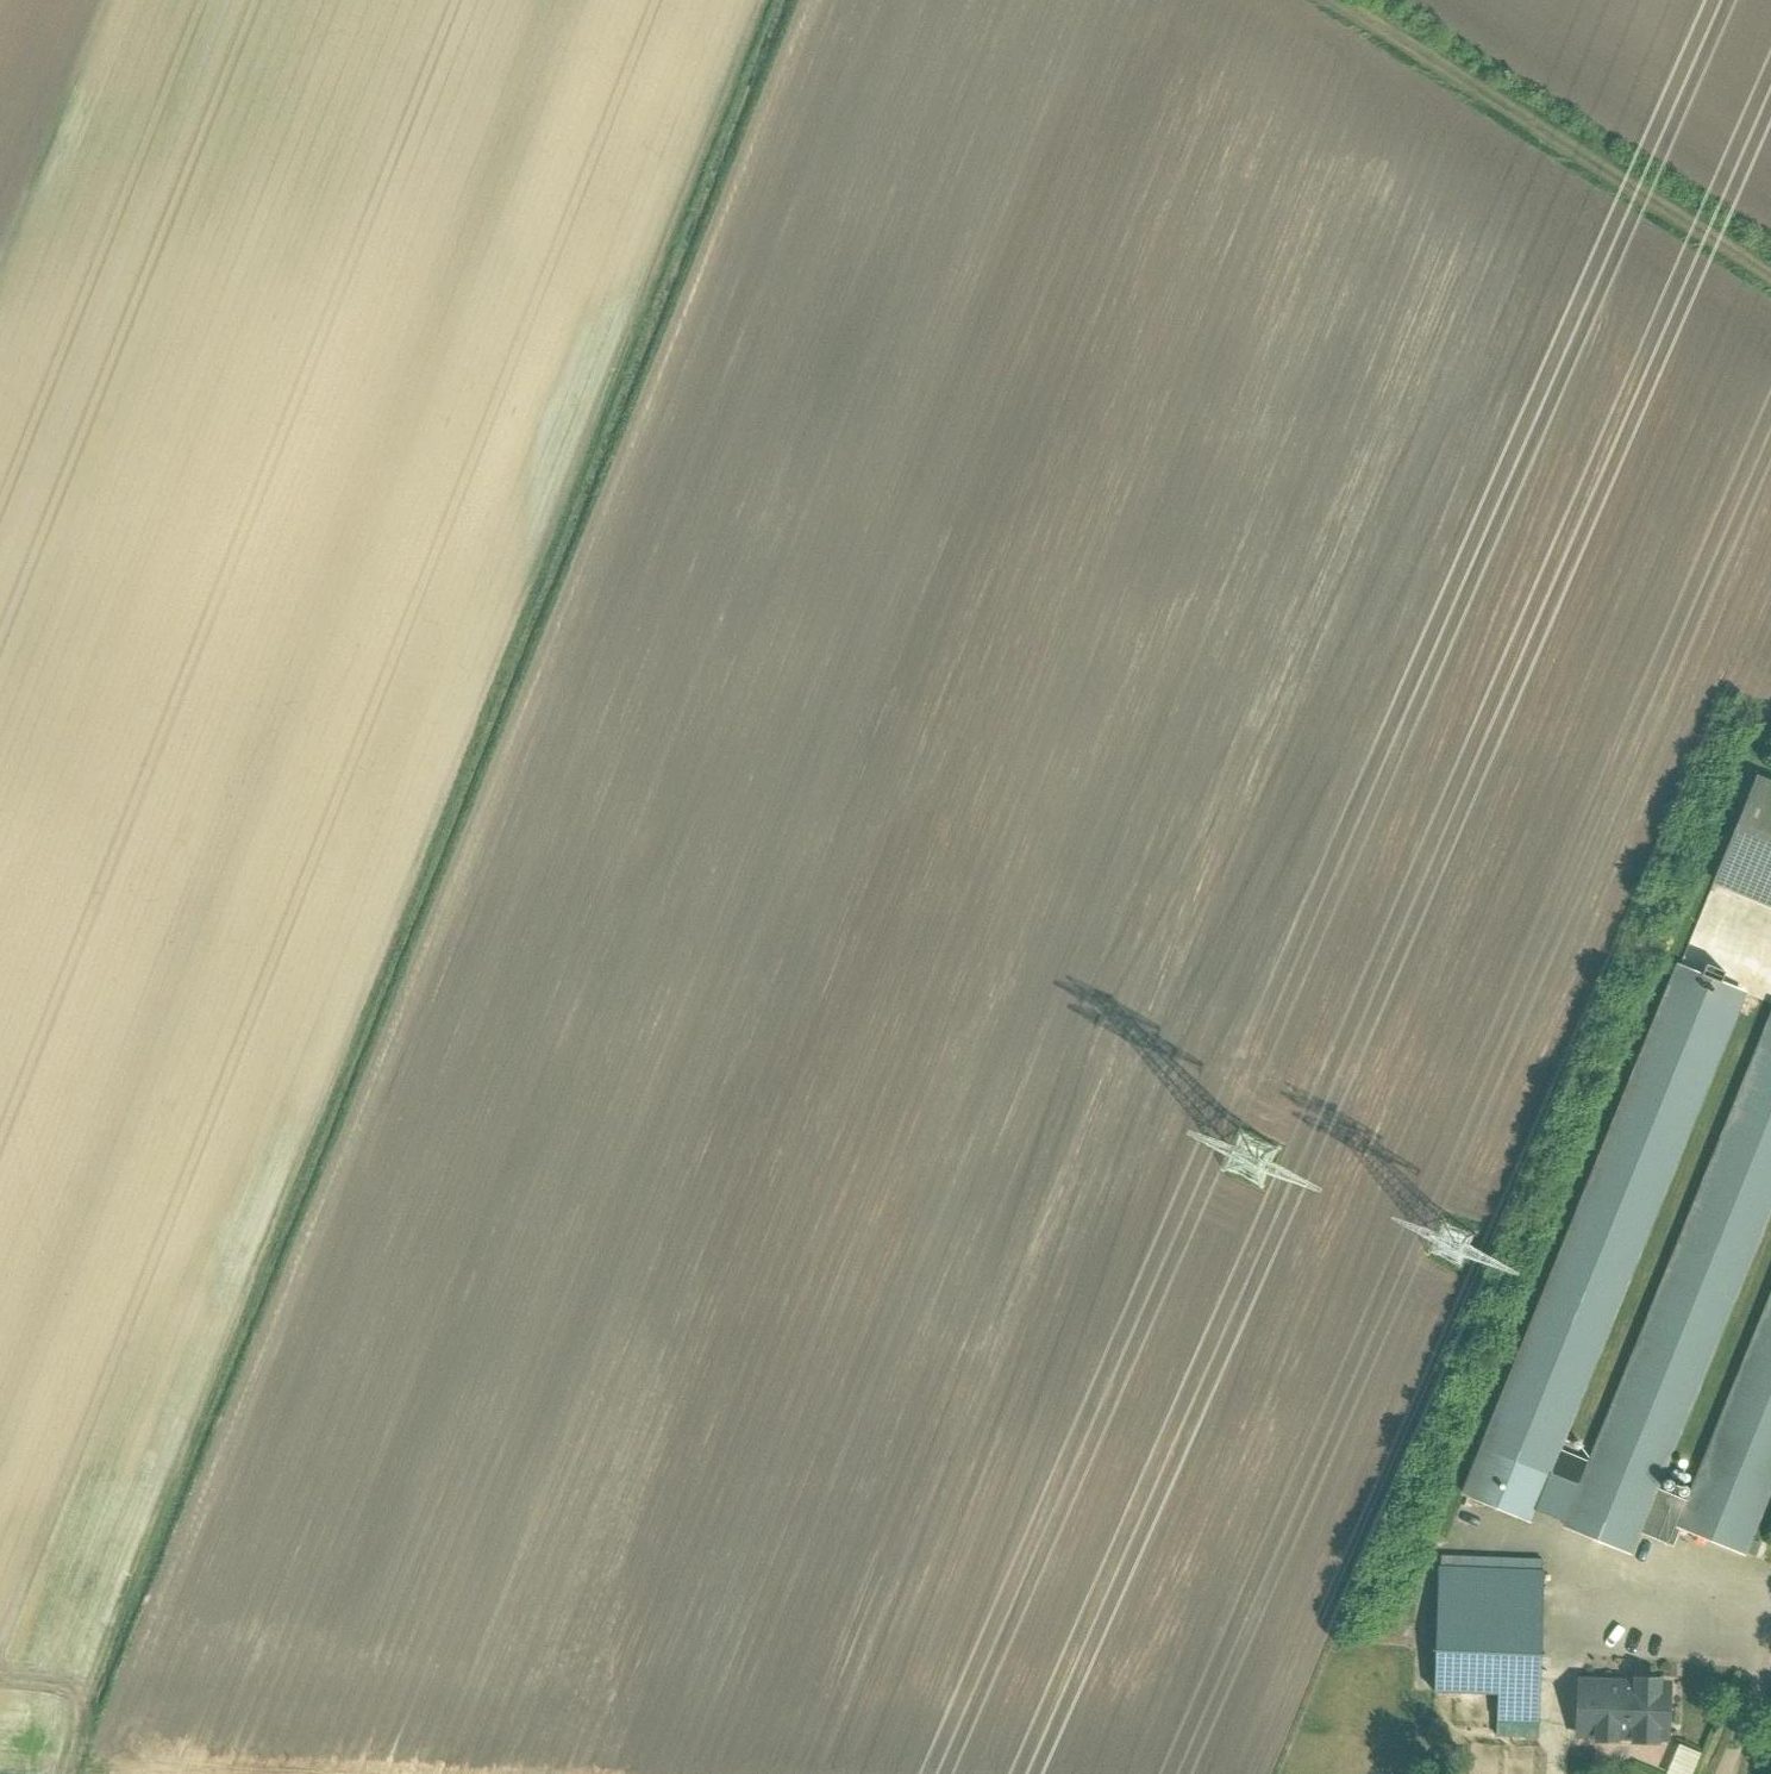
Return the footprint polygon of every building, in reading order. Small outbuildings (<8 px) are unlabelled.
[(1719,885),(1770,907),(1770,780),(1762,777),(1723,873),(1719,885)] [(1750,998),(1675,967),(1460,1488),(1535,1519),(1750,998)] [(1562,1523),(1639,1554),(1770,1230),(1770,1011),(1562,1523)] [(1673,1529),(1746,1559),(1770,1496),(1770,1290),(1673,1529)] [(1546,1566),(1439,1566),(1439,1695),(1546,1695),(1546,1566)] [(1670,1682),(1574,1678),(1572,1742),(1668,1746),(1670,1682)] [(1673,1773),(1698,1773),(1708,1751),(1685,1742),(1672,1773),(1673,1773)]
